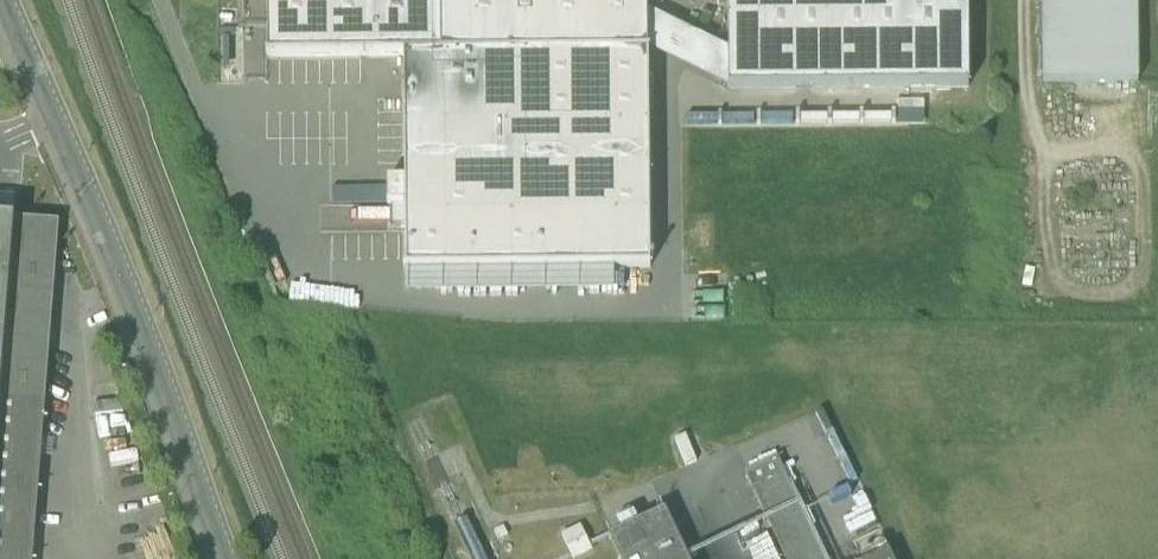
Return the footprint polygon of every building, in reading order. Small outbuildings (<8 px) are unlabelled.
[(270,59),(405,58),(649,56),(649,54),(648,15),(648,0),(269,0),(270,59)] [(730,53),(730,91),(970,90),(969,0),(729,0),(730,53)] [(1139,84),(1138,0),(1043,0),(1044,85),(1139,84)] [(730,92),(730,91),(730,53),(651,15),(648,15),(649,54),(651,54),(730,92)] [(406,226),(407,271),(651,269),(649,56),(405,58),(406,183),(406,207),(406,226)] [(388,207),(393,207),(406,207),(406,183),(388,183),(388,207)] [(406,207),(393,207),(393,210),(394,210),(394,226),(406,226),(406,207)] [(0,221),(0,558),(33,558),(61,226),(0,221)] [(777,460),(745,475),(785,558),(825,558),(777,460)] [(833,504),(845,536),(877,525),(865,492),(833,504)] [(663,516),(608,541),(617,558),(683,558),(663,516)] [(562,534),(574,558),(591,549),(580,525),(562,534)] [(864,558),(887,552),(884,539),(861,545),(864,558)]
